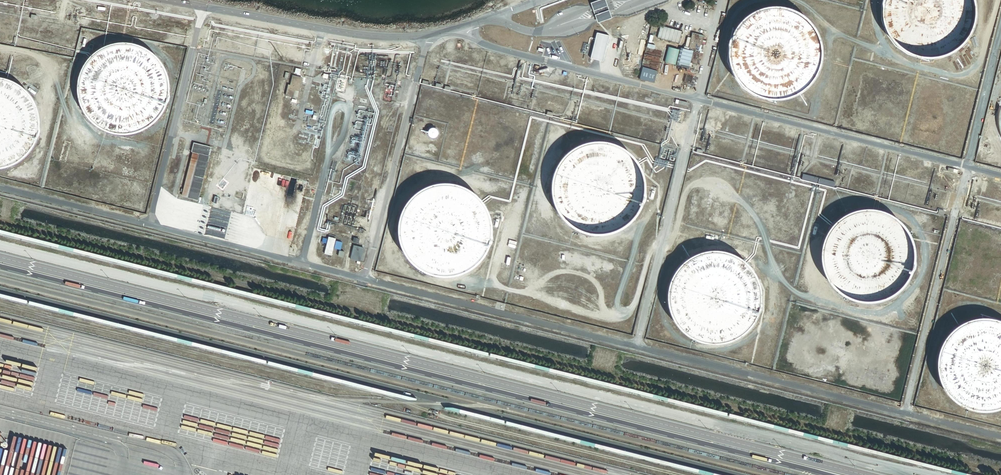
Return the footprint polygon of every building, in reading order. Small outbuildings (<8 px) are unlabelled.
[(604,0),(603,0),(590,4),(591,7),(596,20),(597,24),(611,19),(610,15),(605,2),(604,0)] [(882,4),(881,8),(881,13),(882,17),(883,22),(884,27),(886,31),(888,35),(890,39),(893,42),(897,46),(900,49),(904,51),(908,53),(912,55),(917,57),(921,58),(926,58),(930,58),(935,58),(940,57),(944,55),(948,54),(952,52),(957,49),(960,46),(963,43),(966,39),(969,35),(971,31),(973,27),(974,23),(975,19),(975,14),(975,9),(975,5),(974,0),(883,0),(882,4)] [(802,14),(798,12),(797,11),(792,9),(788,8),(784,6),(779,6),(775,5),(770,6),(765,6),(761,7),(756,9),(752,11),(749,13),(745,16),(742,18),(738,22),(735,26),(732,30),(731,34),(729,38),(728,42),(727,47),(727,52),(727,56),(727,60),(728,65),(729,69),(731,72),(731,74),(733,77),(736,81),(739,85),(742,88),(746,91),(750,94),(754,96),(759,98),(763,99),(768,100),(772,100),(777,100),(782,100),(786,99),(791,97),(796,95),(799,93),(803,90),(806,87),(810,84),(813,80),(815,76),(817,72),(819,68),(820,63),(821,58),(821,54),(821,49),(821,45),(820,40),(818,36),(816,32),(814,28),(812,24),(809,21),(806,18),(802,14)] [(687,31),(679,29),(677,38),(684,40),(687,31)] [(703,35),(692,32),(691,35),(690,40),(688,49),(692,50),(689,62),(696,63),(703,35)] [(609,36),(597,33),(590,59),(603,62),(609,36)] [(137,44),(133,43),(132,43),(128,42),(124,42),(120,42),(115,42),(110,44),(106,45),(103,46),(99,48),(94,51),(90,55),(87,58),(84,61),(82,65),(80,70),(78,73),(77,78),(76,81),(76,86),(76,92),(77,97),(77,100),(79,104),(81,109),(83,113),(86,117),(90,121),(93,124),(96,126),(101,129),(104,131),(108,132),(113,133),(118,134),(123,134),(127,134),(131,133),(135,133),(141,131),(143,130),(146,128),(148,126),(152,124),(155,121),(158,118),(161,113),(164,108),(165,105),(167,101),(168,97),(168,92),(168,89),(168,85),(168,81),(167,77),(165,72),(164,68),(161,63),(158,59),(155,55),(150,51),(146,49),(142,46),(137,44)] [(689,62),(692,50),(688,49),(676,46),(672,62),(676,63),(675,65),(688,68),(689,62)] [(303,78),(293,76),(291,85),(288,85),(285,96),(293,98),(294,97),(295,90),(300,91),(303,78)] [(4,79),(3,79),(0,79),(0,170),(4,169),(8,168),(13,166),(18,164),(22,161),(25,158),(27,156),(30,153),(32,149),(34,145),(36,142),(37,139),(38,135),(39,131),(39,127),(39,122),(39,117),(38,112),(37,108),(34,103),(32,100),(29,95),(26,92),(23,89),(20,86),(16,84),(13,82),(8,80),(4,79)] [(428,132),(428,134),(428,136),(429,137),(430,138),(432,138),(433,138),(434,138),(435,137),(436,137),(437,136),(437,135),(438,134),(437,131),(437,130),(436,129),(435,129),(434,128),(433,128),(432,128),(431,128),(429,129),(428,131),(428,132)] [(615,143),(610,142),(609,141),(604,141),(600,140),(595,140),(591,141),(587,142),(582,143),(578,145),(574,147),(571,149),(569,150),(566,154),(563,157),(560,160),(558,164),(556,168),(554,172),(553,176),(552,180),(551,184),(551,189),(551,192),(552,194),(553,200),(554,205),(556,208),(559,213),(561,217),(564,220),(567,223),(570,225),(575,229),(578,230),(583,232),(587,234),(591,234),(596,235),(601,235),(605,234),(609,234),(613,233),(618,231),(622,228),(625,227),(627,225),(630,223),(634,219),(637,216),(639,212),(642,207),(643,203),(645,199),(645,196),(646,192),(646,188),(646,185),(645,180),(644,176),(643,172),(642,168),(639,163),(636,158),(633,155),(631,153),(627,150),(624,147),(619,145),(615,143)] [(212,148),(193,143),(191,152),(193,153),(192,157),(194,157),(188,181),(189,181),(185,198),(199,201),(212,148)] [(192,157),(193,153),(191,152),(180,196),(185,198),(189,181),(188,181),(194,157),(192,157)] [(818,177),(804,174),(802,178),(817,182),(818,177)] [(834,186),(835,182),(820,178),(819,183),(834,186)] [(406,203),(403,207),(401,211),(399,216),(398,220),(397,225),(397,229),(397,234),(398,239),(399,244),(401,248),(403,252),(405,256),(408,260),(411,263),(415,267),(418,269),(422,272),(427,274),(431,275),(435,276),(440,277),(445,277),(449,277),(454,276),(458,275),(463,273),(467,272),(470,270),(474,267),(478,263),(481,260),(484,256),(486,253),(488,248),(490,244),(491,239),(492,235),(492,230),(492,226),(491,221),(490,217),(488,212),(487,208),(484,204),(481,200),(479,197),(475,193),(472,191),(467,188),(463,186),(458,184),(454,183),(449,183),(445,182),(440,183),(435,183),(431,184),(427,186),(423,188),(419,190),(415,192),(412,196),(409,199),(406,203)] [(912,272),(912,271),(912,270),(913,269),(913,268),(913,267),(913,266),(914,265),(914,264),(914,263),(914,262),(914,261),(914,260),(915,259),(915,258),(915,257),(915,256),(915,255),(915,254),(915,253),(915,252),(915,251),(915,250),(914,249),(914,248),(914,247),(914,246),(914,245),(913,244),(913,243),(913,242),(913,241),(912,240),(912,239),(912,238),(911,237),(911,236),(911,235),(910,234),(909,233),(909,232),(909,231),(908,231),(908,230),(907,229),(906,228),(906,227),(905,227),(905,226),(904,225),(903,224),(903,223),(902,223),(902,222),(901,222),(901,221),(900,220),(899,220),(899,219),(898,219),(897,218),(896,217),(895,217),(895,216),(894,216),(893,215),(892,214),(891,214),(890,213),(889,213),(888,212),(887,212),(886,211),(885,211),(884,211),(883,210),(882,210),(881,209),(879,209),(878,209),(877,209),(876,208),(875,208),(874,208),(873,208),(872,208),(871,208),(870,208),(869,208),(868,208),(867,208),(866,208),(865,208),(864,208),(863,208),(862,208),(861,208),(860,208),(859,208),(858,209),(857,209),(856,209),(855,209),(854,210),(853,210),(852,210),(851,211),(850,211),(849,211),(848,212),(847,212),(846,213),(845,213),(844,214),(843,214),(843,215),(842,215),(841,215),(841,216),(840,216),(839,217),(838,218),(837,218),(837,219),(836,219),(835,220),(835,221),(834,221),(834,222),(833,222),(833,223),(832,224),(831,224),(831,225),(830,225),(830,226),(829,227),(828,228),(828,229),(827,230),(827,231),(826,232),(826,233),(825,234),(825,235),(824,235),(824,236),(824,237),(823,238),(823,239),(823,240),(822,241),(822,242),(822,243),(821,244),(821,245),(821,246),(821,247),(821,248),(821,249),(820,250),(820,251),(820,252),(820,253),(820,254),(820,255),(820,256),(820,257),(820,258),(820,259),(820,260),(821,261),(821,262),(821,263),(821,264),(821,265),(821,266),(822,267),(822,268),(822,269),(823,270),(823,271),(823,272),(824,273),(824,274),(824,275),(825,275),(825,276),(826,277),(826,278),(827,279),(827,280),(828,280),(828,281),(829,282),(829,283),(830,284),(831,285),(832,286),(833,287),(833,288),(834,288),(834,289),(835,289),(836,290),(837,291),(838,292),(839,292),(839,293),(840,293),(841,294),(842,295),(843,295),(844,296),(845,297),(846,297),(847,298),(848,298),(849,298),(849,299),(850,299),(851,299),(852,300),(853,300),(854,300),(855,301),(856,301),(857,301),(858,301),(859,301),(860,302),(861,302),(862,302),(863,302),(864,302),(865,302),(866,302),(867,302),(868,302),(869,302),(870,302),(871,302),(872,302),(873,302),(874,302),(875,302),(876,301),(877,301),(878,301),(879,301),(880,300),(881,300),(882,300),(883,300),(883,299),(884,299),(885,299),(886,299),(886,298),(887,298),(888,298),(889,297),(890,296),(891,296),(892,296),(892,295),(893,295),(894,294),(895,293),(896,293),(896,292),(897,292),(898,291),(899,290),(900,290),(900,289),(901,289),(901,288),(902,287),(903,286),(904,286),(904,285),(905,284),(906,283),(906,282),(907,282),(907,281),(907,280),(908,280),(908,279),(909,278),(909,277),(910,277),(910,276),(910,275),(911,274),(911,273),(912,272)] [(364,248),(354,245),(351,259),(361,261),(364,248)] [(675,270),(672,274),(672,275),(670,279),(669,283),(667,287),(667,292),(666,297),(667,301),(667,306),(668,310),(670,315),(671,318),(674,323),(676,326),(679,329),(682,333),(686,336),(691,338),(694,340),(699,342),(704,343),(708,344),(713,344),(717,344),(722,343),(726,342),(730,341),(735,339),(738,337),(742,334),(746,331),(749,328),(752,324),(755,320),(756,316),(758,312),(760,307),(760,303),(761,299),(760,294),(760,289),(759,284),(757,280),(755,276),(753,272),(751,268),(747,265),(744,261),(741,259),(736,256),(732,254),(727,252),(723,251),(718,250),(714,250),(709,250),(705,251),(701,252),(696,253),(692,255),(689,257),(685,260),(681,263),(678,266),(675,270)] [(990,317),(986,317),(983,318),(980,318),(976,319),(973,320),(970,321),(967,322),(964,324),(961,325),(958,327),(956,329),(953,332),(951,334),(949,337),(947,340),(945,342),(944,346),(943,349),(941,352),(941,355),(940,358),(940,362),(940,365),(940,368),(940,372),(941,375),(941,378),(942,381),(944,385),(945,388),(947,390),(948,393),(950,396),(953,398),(955,401),(958,403),(960,405),(963,407),(966,408),(969,410),(972,411),(976,412),(979,413),(982,413),(985,413),(989,413),(992,413),(996,413),(999,412),(1000,411),(1000,319),(999,319),(996,318),(993,318),(990,317)]
